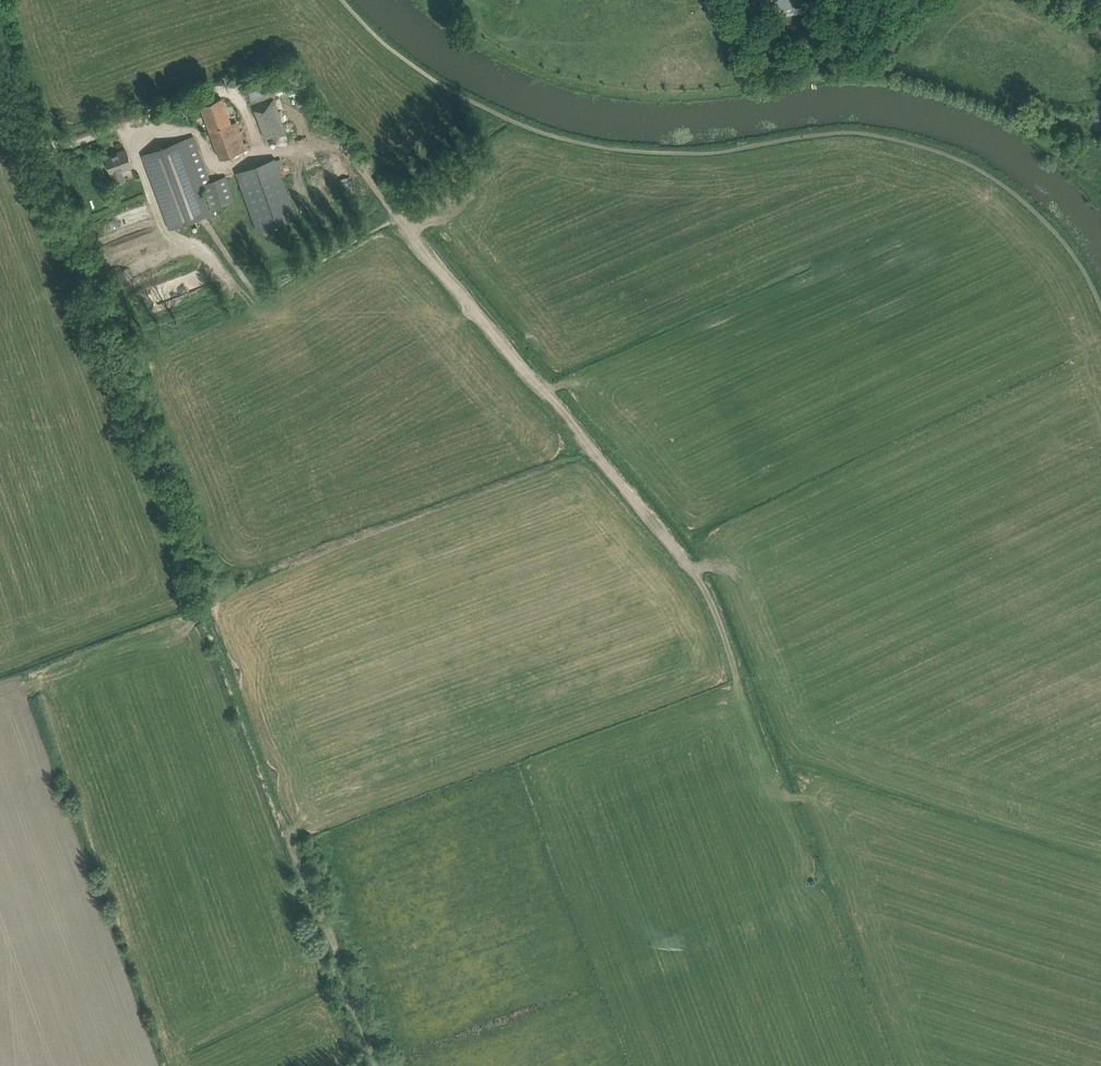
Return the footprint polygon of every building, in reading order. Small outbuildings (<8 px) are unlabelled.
[(945,32),(957,26),(954,20),(942,25),(945,32)] [(293,65),(245,82),(252,101),(300,83),(293,65)] [(247,142),(244,143),(236,121),(231,123),(222,98),(201,106),(220,159),(249,148),(247,142)] [(275,100),(255,107),(267,142),(287,135),(275,100)] [(202,185),(211,182),(193,136),(183,140),(200,186),(202,185)] [(183,140),(142,155),(170,229),(211,214),(200,186),(183,140)] [(116,184),(124,181),(120,170),(132,166),(126,150),(105,157),(111,174),(112,173),(116,184)] [(236,172),(257,232),(297,218),(275,158),(236,172)] [(226,176),(211,182),(202,185),(211,208),(235,199),(226,176)] [(135,205),(100,215),(103,227),(151,212),(148,201),(141,204),(143,211),(137,213),(135,205)]
